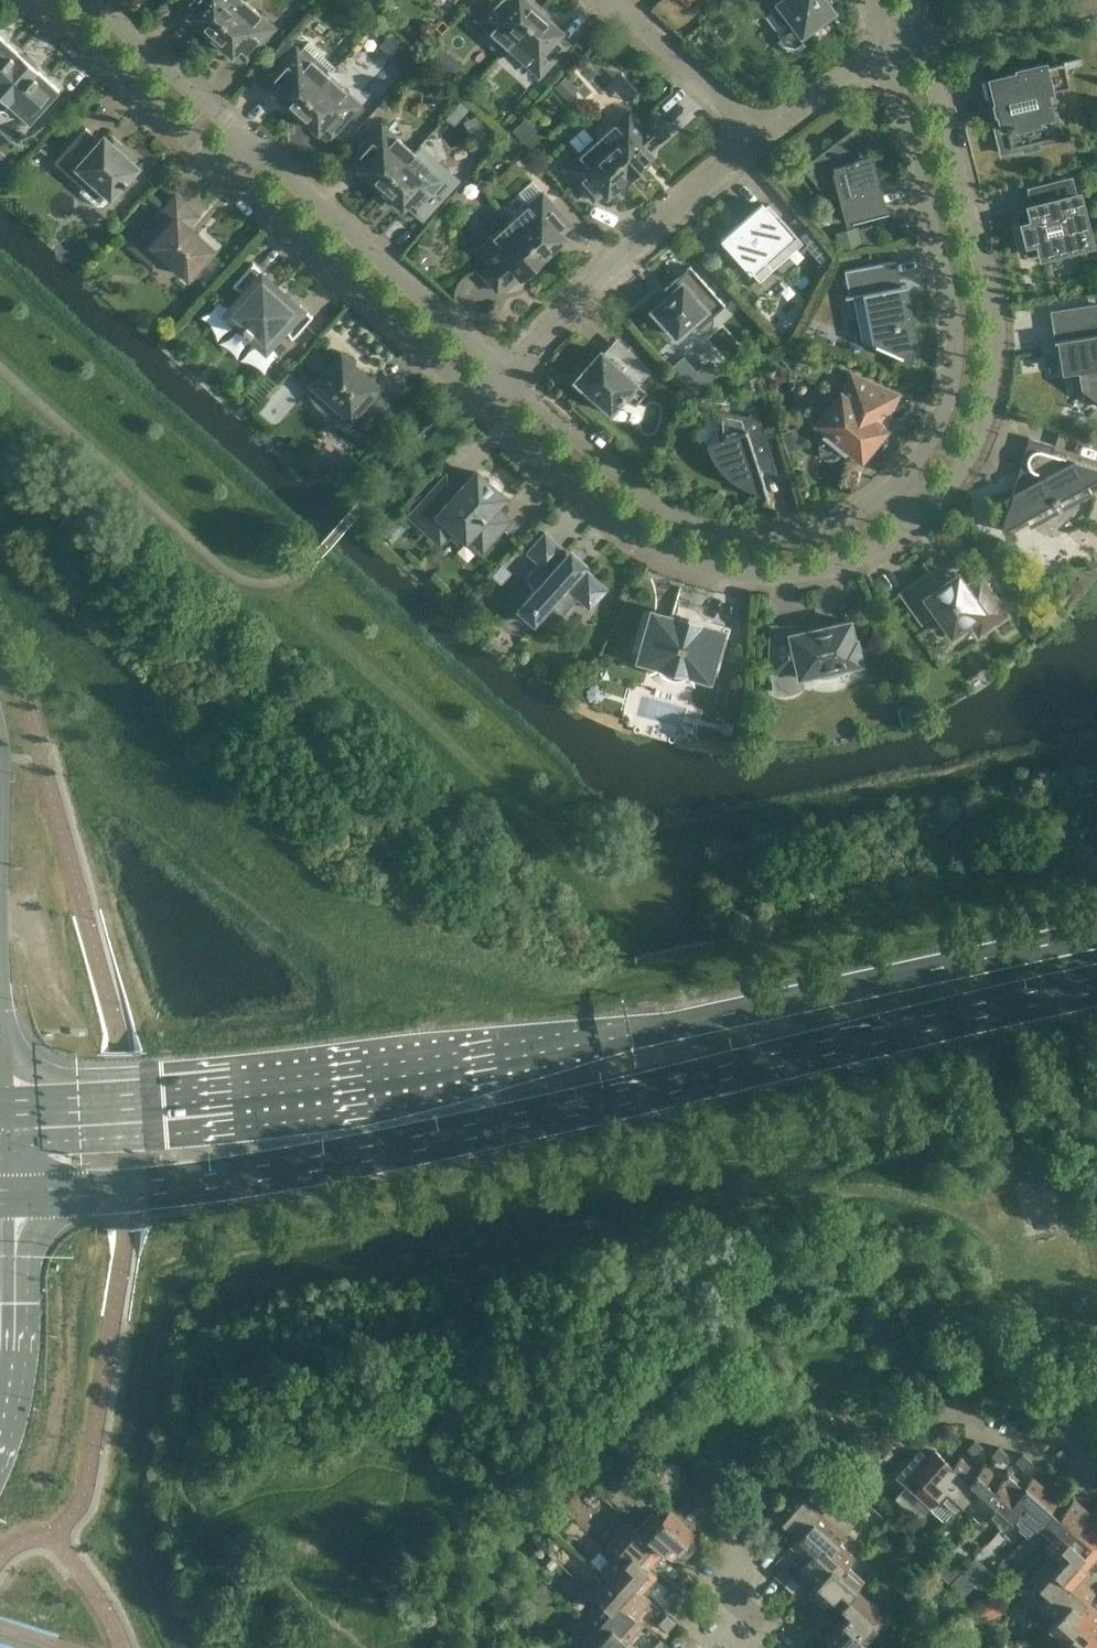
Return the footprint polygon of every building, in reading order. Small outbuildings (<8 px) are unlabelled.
[(196,24),(201,31),(207,38),(241,0),(183,0),(181,2),(192,12),(189,15),(197,22),(196,24)] [(245,0),(241,0),(207,38),(215,43),(223,48),(224,46),(232,53),(235,50),(246,60),(275,27),(245,0)] [(507,47),(543,7),(536,2),(532,0),(492,0),(475,18),(507,47)] [(795,47),(813,34),(808,28),(832,10),(830,7),(830,3),(828,0),(766,0),(781,21),(783,20),(787,26),(777,34),(786,45),(795,47)] [(543,7),(507,47),(539,76),(569,43),(558,34),(561,31),(553,24),(555,22),(549,14),(543,7)] [(383,40),(405,64),(414,56),(393,32),(383,40)] [(0,37),(0,106),(8,114),(13,108),(29,123),(59,90),(0,37)] [(283,61),(267,79),(277,88),(275,91),(283,98),(281,100),(282,102),(283,104),(285,106),(286,108),(287,109),(290,112),(291,113),(293,114),(303,103),(328,75),(296,46),(287,38),(274,52),(283,61)] [(1079,64),(1078,59),(1081,58),(1081,57),(1046,65),(1045,63),(1017,69),(1017,72),(984,80),(990,105),(996,104),(998,112),(992,114),(1001,153),(1023,147),(1024,150),(1038,147),(1037,141),(1055,137),(1050,116),(1052,115),(1047,92),(1057,89),(1055,83),(1068,80),(1065,67),(1079,64)] [(303,103),(293,114),(300,120),(308,124),(310,123),(318,130),(320,127),(331,136),(360,104),(328,75),(303,103)] [(629,110),(597,138),(632,178),(638,172),(644,164),(642,162),(650,155),(648,152),(668,134),(653,116),(643,126),(629,110)] [(381,123),(352,155),(363,165),(360,168),(368,175),(366,177),(372,184),(378,191),(413,151),(381,123)] [(102,205),(110,197),(123,183),(123,184),(126,181),(125,180),(137,166),(132,162),(135,158),(121,146),(119,146),(111,139),(110,141),(103,136),(100,140),(85,127),(54,161),(82,187),(79,190),(96,205),(102,205)] [(853,132),(848,134),(802,169),(803,170),(814,162),(832,186),(838,185),(847,222),(888,211),(888,210),(883,211),(877,186),(874,187),(872,177),(876,176),(870,155),(865,157),(860,138),(857,134),(853,132)] [(615,186),(617,188),(625,184),(632,178),(597,138),(565,167),(594,200),(604,190),(607,193),(615,186)] [(445,180),(413,151),(378,191),(385,197),(393,201),(395,199),(403,206),(405,203),(416,213),(445,180)] [(1087,240),(1092,239),(1081,197),(1076,198),(1071,178),(1029,188),(1034,209),(1029,210),(1032,220),(1021,223),(1029,255),(1044,251),(1046,256),(1088,245),(1087,240)] [(512,213),(529,202),(522,192),(506,204),(512,213)] [(542,192),(510,220),(545,260),(552,253),(557,246),(555,244),(563,237),(561,234),(571,224),(542,192)] [(183,221),(193,210),(175,194),(130,245),(148,261),(158,250),(188,276),(193,270),(202,264),(207,254),(213,248),(183,221)] [(762,202),(721,238),(724,242),(759,281),(803,242),(768,203),(765,206),(762,202)] [(528,268),(530,270),(538,265),(545,260),(510,220),(478,249),(492,264),(482,274),(497,291),(518,272),(520,275),(528,268)] [(878,345),(906,357),(909,347),(910,336),(909,325),(912,324),(906,294),(902,295),(900,286),(907,285),(907,283),(897,285),(893,262),(895,261),(895,260),(844,270),(850,295),(845,296),(845,297),(855,295),(864,341),(877,347),(878,345)] [(292,339),(312,316),(300,305),(296,309),(282,297),(280,299),(273,293),(275,291),(261,278),(265,274),(253,263),(232,285),(240,289),(247,294),(235,308),(230,314),(244,326),(242,328),(249,333),(250,332),(264,344),(269,339),(270,339),(282,325),(292,339)] [(712,323),(713,319),(712,316),(724,304),(690,266),(664,289),(665,290),(667,288),(672,292),(653,309),(659,316),(657,318),(656,317),(655,318),(668,333),(669,332),(668,331),(670,329),(676,335),(693,321),(698,326),(695,328),(696,329),(699,327),(701,329),(706,329),(710,327),(712,323)] [(1054,339),(1054,340),(1063,338),(1065,344),(1062,346),(1061,349),(1064,369),(1076,367),(1079,385),(1096,398),(1096,305),(1053,312),(1057,338),(1054,339)] [(580,385),(610,412),(621,400),(635,404),(647,391),(637,382),(649,369),(621,344),(609,357),(601,350),(579,374),(578,375),(579,376),(580,383),(579,384),(580,385)] [(343,411),(333,422),(345,431),(359,437),(390,404),(375,390),(379,386),(378,385),(376,387),(369,380),(370,378),(354,364),(355,360),(354,357),(351,354),(347,353),(343,354),(341,352),(312,384),(343,411)] [(828,431),(821,440),(818,445),(819,451),(823,457),(828,459),(835,458),(840,455),(847,446),(861,458),(876,439),(869,433),(877,423),(880,426),(881,425),(895,392),(853,373),(843,394),(841,392),(817,422),(828,431)] [(756,417),(716,409),(716,411),(720,416),(720,425),(722,438),(706,443),(709,449),(711,455),(715,460),(718,465),(722,470),(726,474),(731,478),(736,481),(741,484),(746,487),(752,489),(758,490),(756,484),(761,482),(762,484),(764,484),(761,475),(763,469),(759,468),(758,466),(771,462),(775,473),(777,472),(755,405),(753,406),(756,417)] [(1029,437),(1021,463),(1029,465),(1027,474),(1019,471),(1001,530),(1096,478),(1096,466),(1052,453),(1055,445),(1029,437)] [(446,477),(411,515),(440,541),(453,527),(465,538),(468,536),(482,548),(501,528),(507,533),(508,533),(487,514),(503,496),(499,492),(501,490),(499,485),(496,482),(493,480),(489,478),(487,481),(476,472),(460,490),(446,477)] [(537,587),(525,600),(541,615),(553,601),(564,611),(577,597),(589,608),(607,588),(587,570),(581,577),(578,574),(587,564),(571,549),(562,559),(558,556),(564,550),(545,532),(527,552),(539,563),(526,577),(537,587)] [(940,586),(923,562),(922,562),(929,572),(892,599),(892,600),(902,593),(922,621),(936,611),(952,632),(969,620),(979,634),(1007,614),(1015,624),(1016,623),(982,577),(991,570),(990,569),(966,586),(961,579),(952,586),(948,580),(940,586)] [(688,628),(680,626),(679,621),(676,619),(672,619),(671,619),(671,617),(654,612),(641,655),(658,659),(656,667),(648,669),(647,670),(657,668),(663,674),(670,677),(678,678),(686,676),(693,683),(693,682),(688,676),(690,669),(707,673),(719,631),(700,626),(700,628),(697,625),(694,624),(690,625),(688,628)] [(831,627),(798,634),(796,626),(771,624),(769,670),(799,672),(799,674),(810,671),(810,673),(818,674),(825,675),(833,673),(838,671),(845,668),(850,664),(849,663),(861,660),(859,655),(862,653),(864,651),(864,648),(862,645),(860,644),(858,643),(857,643),(855,637),(853,638),(849,619),(830,623),(831,627)] [(975,1455),(983,1447),(975,1439),(967,1448),(975,1455)] [(999,1462),(1007,1454),(999,1446),(991,1454),(999,1462)] [(937,1449),(919,1469),(914,1474),(923,1482),(915,1490),(932,1505),(939,1497),(954,1480),(945,1473),(953,1464),(937,1449)] [(1023,1453),(1015,1461),(1023,1469),(1031,1460),(1023,1453)] [(961,1456),(953,1464),(945,1473),(954,1480),(939,1497),(956,1512),(963,1504),(978,1487),(970,1479),(978,1471),(961,1456)] [(985,1462),(978,1471),(970,1479),(978,1487),(963,1504),(980,1518),(987,1510),(1003,1493),(994,1486),(1002,1477),(985,1462)] [(1009,1469),(1002,1477),(994,1486),(1003,1493),(987,1510),(1004,1525),(1012,1517),(1027,1500),(1018,1492),(1026,1484),(1009,1469)] [(1033,1476),(1026,1484),(1018,1492),(1027,1500),(1012,1517),(1028,1532),(1036,1523),(1058,1498),(1033,1476)] [(798,1536),(821,1510),(828,1502),(812,1487),(804,1496),(796,1488),(773,1513),(798,1536)] [(1067,1505),(1058,1498),(1036,1523),(1053,1538),(1060,1529),(1069,1537),(1083,1521),(1091,1512),(1074,1497),(1067,1505)] [(639,1528),(664,1550),(672,1558),(695,1533),(670,1510),(662,1519),(654,1511),(639,1528)] [(821,1510),(798,1536),(791,1544),(808,1559),(822,1542),(830,1550),(838,1541),(846,1533),(821,1510)] [(608,1545),(616,1553),(625,1560),(632,1552),(648,1567),(664,1550),(639,1528),(630,1520),(608,1545)] [(1083,1521),(1069,1537),(1060,1529),(1053,1538),(1045,1546),(1062,1561),(1070,1553),(1078,1560),(1085,1552),(1093,1559),(1096,1555),(1096,1533),(1083,1521)] [(822,1542),(808,1559),(800,1567),(817,1582),(832,1566),(840,1573),(848,1565),(855,1556),(838,1541),(830,1550),(822,1542)] [(625,1560),(616,1553),(601,1570),(610,1577),(618,1584),(626,1576),(642,1591),(657,1575),(648,1567),(632,1552),(625,1560)] [(949,1554),(937,1569),(966,1592),(978,1577),(949,1554)] [(978,1554),(966,1564),(980,1580),(992,1570),(978,1554)] [(1046,1562),(1031,1579),(1048,1594),(1040,1602),(1057,1617),(1072,1601),(1081,1608),(1088,1600),(1095,1592),(1079,1577),(1071,1585),(1046,1562)] [(832,1566),(817,1582),(809,1591),(826,1606),(834,1597),(842,1605),(857,1588),(864,1580),(848,1565),(840,1573),(832,1566)] [(689,1589),(697,1581),(688,1573),(680,1582),(689,1589)] [(618,1584),(610,1577),(595,1594),(603,1601),(611,1609),(619,1601),(636,1616),(651,1599),(642,1591),(626,1576),(618,1584)] [(784,1584),(791,1590),(792,1592),(800,1584),(792,1576),(784,1584)] [(882,1610),(857,1588),(842,1605),(850,1612),(842,1621),(867,1643),(883,1626),(875,1618),(882,1610)] [(666,1598),(674,1606),(682,1598),(673,1590),(666,1598)] [(1057,1617),(1050,1625),(1066,1640),(1081,1624),(1090,1631),(1096,1623),(1096,1608),(1088,1600),(1081,1608),(1072,1601),(1057,1617)] [(611,1609),(603,1601),(588,1618),(596,1626),(605,1633),(612,1625),(629,1639),(644,1623),(636,1616),(619,1601),(611,1609)] [(675,1622),(667,1614),(659,1623),(667,1630),(675,1622)] [(842,1621),(828,1637),(836,1645),(833,1647),(873,1647),(867,1643),(842,1621)] [(1066,1640),(1059,1647),(1090,1647),(1091,1647),(1096,1647),(1096,1623),(1090,1631),(1081,1624),(1066,1640)] [(596,1626),(582,1642),(588,1647),(636,1647),(637,1647),(629,1639),(612,1625),(605,1633),(596,1626)] [(917,1647),(925,1647),(924,1635),(916,1635),(917,1647)] [(659,1639),(652,1646),(654,1647),(666,1647),(668,1646),(660,1638),(659,1639)]
